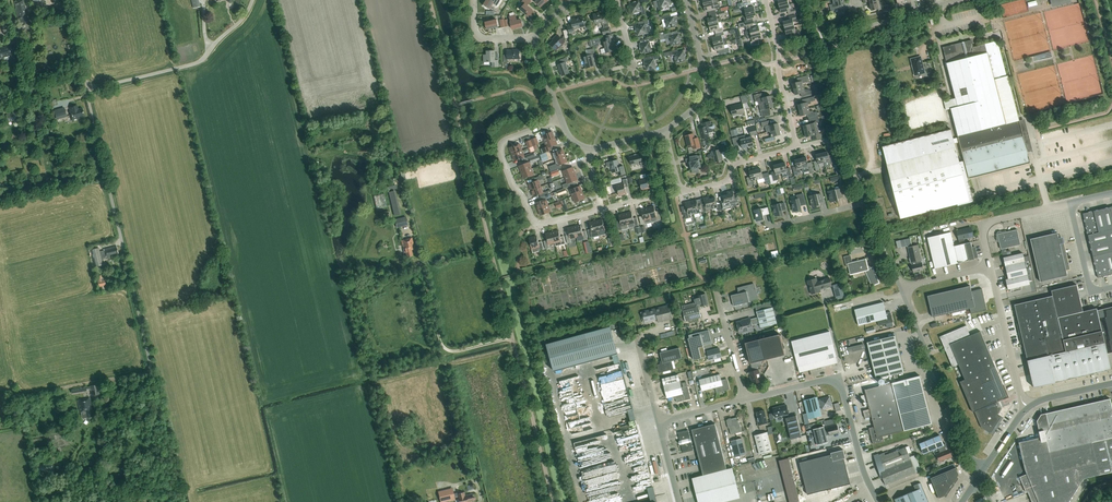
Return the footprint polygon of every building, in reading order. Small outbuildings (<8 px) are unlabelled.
[(26,10),(27,10),(26,6),(25,6),(24,0),(20,0),(15,1),(16,8),(15,8),(17,17),(18,17),(19,21),(20,21),(21,26),(29,24),(28,20),(29,20),(28,16),(27,16),(26,10)] [(200,7),(198,0),(191,0),(193,8),(200,7)] [(483,6),(489,9),(492,5),(496,8),(501,0),(487,0),(483,6)] [(520,9),(530,18),(535,13),(527,6),(529,4),(525,0),(523,0),(522,2),(524,5),(520,9)] [(656,1),(659,11),(663,10),(662,6),(671,3),(670,0),(659,0),(656,1)] [(833,4),(829,5),(831,11),(838,10),(837,6),(844,4),(843,0),(832,0),(833,4)] [(642,15),(646,14),(644,6),(640,7),(639,2),(630,4),(630,5),(629,5),(630,9),(631,8),(632,13),(634,13),(634,14),(639,12),(639,11),(641,11),(642,15)] [(717,2),(704,5),(705,12),(715,9),(714,6),(718,5),(717,2)] [(881,9),(880,3),(870,5),(872,11),(878,9),(881,9)] [(792,4),(789,4),(779,7),(781,13),(787,11),(788,14),(796,13),(795,9),(793,10),(792,4)] [(746,15),(755,13),(754,7),(744,9),(746,15)] [(594,20),(595,23),(600,22),(600,23),(601,23),(602,23),(602,24),(603,24),(604,29),(602,29),(603,35),(611,33),(610,27),(609,27),(608,23),(606,14),(601,15),(600,13),(593,15),(594,17),(593,17),(592,18),(593,20),(594,20)] [(753,24),(752,21),(757,20),(755,13),(746,15),(746,16),(743,16),(745,22),(738,24),(739,28),(746,26),(753,24)] [(676,26),(674,16),(670,18),(669,14),(659,17),(660,20),(665,19),(667,28),(676,26)] [(509,16),(511,22),(510,22),(512,29),(514,29),(515,29),(516,29),(517,28),(523,26),(521,19),(517,21),(516,15),(509,16)] [(790,20),(783,22),(785,28),(794,25),(793,22),(797,21),(796,19),(796,18),(796,15),(789,17),(790,20)] [(720,19),(718,20),(717,16),(707,18),(709,25),(718,22),(721,22),(720,19)] [(572,24),(567,26),(570,35),(575,33),(574,29),(585,26),(586,30),(589,29),(587,21),(584,22),(583,17),(571,20),(572,24)] [(497,20),(485,22),(486,29),(498,27),(497,20)] [(638,35),(647,33),(645,25),(649,24),(648,20),(638,22),(639,25),(635,26),(638,35)] [(718,22),(709,25),(710,31),(715,30),(716,34),(723,32),(723,28),(722,27),(720,28),(718,22)] [(746,26),(747,30),(747,31),(745,32),(746,36),(747,36),(760,33),(759,26),(754,27),(753,24),(746,26)] [(793,32),(794,36),(800,34),(799,31),(798,31),(798,28),(795,29),(794,25),(785,28),(786,34),(793,32)] [(565,39),(569,38),(567,29),(563,30),(564,36),(561,39),(557,34),(554,37),(555,38),(550,44),(556,50),(564,42),(564,41),(565,39)] [(681,43),(678,34),(676,35),(675,31),(664,34),(665,38),(670,37),(672,45),(681,43)] [(722,39),(721,35),(724,35),(723,32),(716,34),(716,37),(712,38),(714,45),(727,41),(726,38),(722,39)] [(748,39),(752,38),(752,42),(751,42),(751,45),(759,45),(759,40),(762,39),(760,33),(747,36),(748,39)] [(606,53),(613,51),(613,50),(617,50),(613,34),(605,36),(606,41),(603,42),(606,53)] [(601,41),(600,37),(592,39),(594,46),(595,48),(598,47),(598,46),(600,46),(599,44),(601,41)] [(642,53),(651,51),(649,42),(654,40),(653,37),(643,39),(644,43),(640,44),(642,53)] [(946,110),(951,108),(958,136),(958,137),(959,142),(964,160),(969,178),(1030,163),(1029,157),(1025,143),(1028,142),(1030,141),(1027,128),(1022,129),(1018,116),(1008,76),(1007,76),(998,41),(973,47),(971,40),(955,44),(943,47),(947,63),(946,63),(955,98),(944,101),(946,110)] [(714,45),(715,51),(720,50),(721,54),(730,52),(729,47),(725,48),(724,45),(728,44),(727,41),(714,45)] [(13,55),(11,46),(0,48),(0,58),(4,57),(4,60),(9,59),(8,56),(13,55)] [(588,50),(590,56),(584,57),(587,68),(595,66),(592,57),(596,57),(593,48),(588,50)] [(676,63),(685,60),(683,51),(678,53),(678,49),(669,51),(670,55),(674,54),(676,63)] [(508,59),(520,59),(519,50),(507,50),(507,55),(503,55),(503,62),(508,62),(508,59)] [(493,67),(499,67),(498,60),(495,60),(495,51),(487,51),(487,55),(484,55),(484,62),(492,62),(493,67)] [(656,68),(654,60),(661,58),(660,54),(650,56),(651,60),(644,61),(647,70),(656,68)] [(912,58),(915,74),(924,71),(921,56),(912,58)] [(569,61),(568,57),(560,60),(561,64),(558,65),(562,76),(570,73),(565,62),(569,61)] [(808,82),(807,80),(809,79),(808,75),(798,78),(799,81),(792,83),(794,89),(803,87),(802,84),(808,82)] [(804,96),(811,95),(813,94),(812,91),(808,89),(804,90),(803,87),(794,89),(795,95),(803,93),(804,96)] [(758,101),(759,105),(772,101),(771,95),(765,97),(764,92),(754,95),(755,102),(758,101)] [(749,102),(747,95),(740,96),(742,104),(749,102)] [(805,102),(798,104),(799,110),(809,108),(808,104),(811,104),(811,102),(815,101),(814,97),(804,99),(805,102)] [(772,101),(759,105),(760,110),(762,117),(770,115),(768,108),(774,107),(772,101)] [(731,107),(733,115),(745,112),(742,104),(731,107)] [(78,111),(77,106),(68,109),(69,112),(71,122),(81,120),(80,119),(84,118),(82,110),(78,111)] [(66,116),(64,108),(54,111),(57,119),(66,116)] [(813,110),(810,111),(809,108),(799,110),(800,112),(799,112),(798,113),(799,116),(800,116),(801,116),(808,114),(809,119),(818,117),(817,111),(813,112),(813,110)] [(6,115),(8,123),(20,119),(17,112),(6,115)] [(803,126),(802,126),(802,129),(803,130),(804,130),(805,131),(818,128),(817,123),(819,122),(818,117),(809,119),(810,124),(803,126)] [(768,126),(770,131),(779,129),(778,123),(770,125),(769,120),(761,122),(762,127),(768,126)] [(710,121),(702,123),(703,128),(699,129),(702,139),(710,137),(709,133),(713,132),(712,129),(714,129),(714,128),(715,128),(715,127),(715,126),(715,125),(714,124),(713,124),(712,124),(711,124),(710,121)] [(751,136),(758,134),(755,126),(749,128),(751,136)] [(805,131),(806,137),(813,135),(814,140),(822,138),(820,133),(819,134),(818,128),(805,131)] [(958,137),(953,139),(953,138),(951,128),(882,145),(900,218),(957,204),(958,206),(974,202),(973,198),(971,192),(968,179),(969,178),(964,160),(959,162),(954,144),(959,142),(958,137)] [(779,129),(770,131),(771,137),(764,139),(765,142),(776,140),(775,136),(781,135),(779,129)] [(555,138),(552,132),(546,134),(544,131),(541,132),(542,135),(542,136),(545,142),(555,138)] [(693,134),(685,136),(688,147),(692,146),(693,149),(700,147),(699,139),(698,137),(694,138),(693,134)] [(741,143),(742,148),(748,147),(746,137),(745,135),(739,136),(732,138),(734,145),(741,143)] [(754,145),(751,136),(746,137),(748,147),(750,146),(750,148),(754,147),(754,145)] [(533,146),(537,145),(539,144),(536,137),(531,140),(533,146)] [(557,144),(555,138),(545,142),(547,148),(541,150),(543,153),(551,150),(550,147),(557,144)] [(512,154),(522,150),(520,144),(510,148),(512,154)] [(715,162),(723,160),(721,152),(725,151),(723,145),(717,147),(718,150),(712,151),(715,162)] [(555,160),(565,156),(563,149),(553,153),(555,160)] [(524,157),(522,150),(512,154),(514,160),(524,157)] [(829,157),(827,152),(821,153),(824,163),(825,166),(831,165),(830,165),(836,163),(834,155),(829,157)] [(820,170),(818,164),(824,163),(821,153),(816,155),(817,162),(814,163),(816,171),(820,170)] [(642,166),(647,165),(646,157),(642,158),(641,154),(629,157),(632,165),(641,163),(642,166)] [(690,158),(685,159),(686,163),(689,162),(691,170),(692,170),(692,173),(699,173),(698,168),(701,167),(699,160),(701,159),(700,155),(697,156),(689,157),(690,158)] [(560,165),(567,162),(565,156),(555,160),(556,164),(549,167),(551,172),(561,168),(560,165)] [(812,163),(808,164),(806,157),(800,159),(803,168),(804,173),(809,171),(810,173),(814,172),(812,163)] [(794,160),(796,167),(793,168),(794,175),(798,174),(798,173),(800,172),(799,169),(803,168),(800,159),(794,160)] [(618,160),(610,162),(606,163),(607,167),(611,166),(612,173),(617,172),(617,174),(621,173),(621,175),(625,174),(623,166),(619,167),(618,160)] [(521,172),(532,168),(529,162),(519,166),(521,172)] [(782,173),(783,177),(788,176),(792,175),(790,169),(787,169),(785,162),(779,164),(782,173)] [(775,173),(772,174),(773,181),(777,180),(777,179),(779,178),(778,174),(782,173),(779,164),(773,165),(775,173)] [(573,167),(563,171),(565,177),(575,173),(573,167)] [(534,175),(532,168),(521,172),(524,179),(534,175)] [(757,179),(763,178),(764,178),(766,184),(771,183),(769,175),(763,176),(761,168),(755,170),(757,179)] [(753,185),(752,184),(755,184),(754,180),(757,179),(755,170),(749,171),(751,179),(747,179),(749,186),(753,185)] [(570,183),(578,180),(575,173),(565,177),(567,183),(563,185),(564,188),(571,186),(570,183)] [(639,180),(642,190),(649,188),(648,182),(651,181),(649,173),(646,174),(647,178),(639,180)] [(531,190),(541,186),(539,180),(544,178),(543,175),(535,178),(536,181),(528,184),(531,190)] [(624,183),(616,185),(619,196),(627,194),(625,187),(629,186),(627,179),(623,180),(624,183)] [(543,193),(541,186),(531,190),(533,197),(543,193)] [(582,192),(580,186),(570,190),(572,196),(582,192)] [(396,189),(389,191),(395,215),(402,213),(396,189)] [(828,191),(830,202),(838,200),(837,198),(842,197),(843,197),(840,189),(835,190),(835,189),(828,191)] [(733,190),(727,192),(728,195),(728,194),(730,202),(731,207),(740,205),(740,203),(738,196),(737,194),(734,195),(733,190)] [(575,202),(585,199),(582,192),(572,196),(575,202)] [(538,209),(548,205),(546,199),(551,197),(550,194),(545,195),(542,197),(543,200),(536,203),(538,209)] [(728,194),(728,195),(722,196),(724,203),(720,203),(722,210),(731,207),(730,202),(728,194)] [(806,204),(803,194),(797,195),(798,199),(791,201),(793,211),(796,211),(797,212),(801,211),(800,206),(806,204)] [(809,196),(812,207),(819,205),(819,202),(823,201),(821,194),(817,195),(817,194),(809,196)] [(702,206),(703,212),(706,211),(706,210),(712,209),(709,199),(709,196),(703,198),(705,205),(702,206)] [(709,199),(712,209),(718,207),(719,211),(722,210),(720,203),(717,204),(715,198),(709,199)] [(696,200),(691,201),(694,214),(703,212),(702,206),(701,202),(697,203),(696,200)] [(690,214),(694,214),(691,201),(685,203),(687,212),(684,213),(685,219),(691,218),(690,214)] [(772,205),(775,216),(778,215),(778,216),(783,215),(781,210),(786,209),(784,203),(780,204),(772,205)] [(550,212),(548,205),(538,209),(540,215),(550,212)] [(658,220),(661,219),(659,212),(656,213),(654,206),(648,208),(651,222),(658,220)] [(757,221),(764,219),(763,215),(769,214),(768,207),(761,209),(761,208),(754,210),(757,221)] [(1109,207),(1101,209),(1107,231),(1111,229),(1111,218),(1109,207)] [(648,208),(641,210),(643,216),(639,217),(641,225),(645,224),(651,222),(648,208)] [(1101,209),(1094,211),(1096,222),(1097,227),(1099,232),(1107,231),(1101,209)] [(632,212),(625,214),(628,224),(634,222),(635,226),(639,225),(637,218),(633,218),(632,212)] [(1083,214),(1085,224),(1091,223),(1088,212),(1083,214)] [(619,230),(622,229),(622,230),(629,228),(628,224),(625,214),(619,215),(620,222),(617,223),(619,230)] [(408,225),(406,217),(395,219),(397,228),(408,225)] [(607,234),(606,232),(609,231),(608,225),(604,226),(603,220),(596,221),(600,236),(607,234)] [(590,238),(591,237),(591,238),(600,236),(596,221),(589,223),(591,229),(588,230),(590,238)] [(578,241),(588,238),(586,231),(582,231),(581,225),(574,227),(577,237),(578,241)] [(570,239),(577,237),(574,227),(568,228),(569,235),(566,236),(568,243),(571,242),(570,239)] [(969,228),(957,231),(960,244),(965,243),(964,239),(972,237),(969,228)] [(1002,231),(1001,232),(1000,231),(998,232),(997,233),(998,236),(997,236),(996,237),(997,241),(998,241),(999,241),(1001,249),(1020,244),(1017,229),(1002,233),(1002,231)] [(552,232),(555,243),(561,241),(562,245),(566,244),(564,236),(560,237),(559,231),(552,232)] [(1099,232),(1088,235),(1090,246),(1109,241),(1107,231),(1099,232)] [(548,244),(555,243),(552,232),(546,234),(547,240),(544,241),(546,249),(549,248),(548,244)] [(960,245),(954,246),(951,232),(927,237),(935,268),(975,259),(974,258),(977,257),(975,247),(972,248),(971,242),(965,243),(960,245)] [(1030,239),(1035,260),(1046,258),(1043,247),(1060,243),(1057,233),(1030,239)] [(529,238),(532,248),(533,253),(540,251),(540,250),(544,249),(542,242),(538,243),(537,236),(529,238)] [(411,250),(414,249),(412,238),(402,241),(404,252),(406,251),(407,257),(412,256),(411,250)] [(1093,256),(1104,254),(1111,252),(1109,241),(1090,246),(1093,256)] [(1043,247),(1046,258),(1062,254),(1060,243),(1043,247)] [(922,261),(919,250),(918,245),(907,247),(911,263),(915,262),(916,264),(912,265),(913,272),(923,270),(921,261),(922,261)] [(106,259),(110,257),(110,256),(111,256),(118,254),(116,246),(103,249),(104,250),(100,251),(99,248),(91,249),(96,267),(103,265),(102,260),(106,259)] [(1104,254),(1106,264),(1109,275),(1111,274),(1111,254),(1111,252),(1104,254)] [(1003,257),(1005,266),(1025,261),(1023,253),(1003,257)] [(1046,258),(1048,269),(1065,265),(1064,262),(1063,255),(1062,254),(1046,258)] [(1095,267),(1101,266),(1106,264),(1104,254),(1093,256),(1095,267)] [(1048,269),(1046,258),(1035,260),(1038,271),(1048,269)] [(848,264),(848,266),(850,274),(865,270),(872,286),(879,283),(872,267),(871,268),(871,267),(868,267),(867,267),(866,259),(848,264)] [(1020,286),(1018,276),(1028,274),(1025,261),(1005,266),(1008,279),(1005,279),(1008,289),(1020,286)] [(1065,265),(1048,269),(1038,271),(1040,282),(1067,275),(1065,265)] [(1097,275),(1098,278),(1100,277),(1103,276),(1101,266),(1095,267),(1097,275)] [(1018,276),(1020,286),(1030,284),(1028,274),(1018,276)] [(105,280),(102,280),(101,275),(98,276),(99,281),(98,282),(99,287),(106,285),(105,280)] [(810,280),(809,280),(807,281),(807,283),(808,284),(809,285),(811,294),(820,291),(820,290),(832,286),(829,277),(817,281),(816,278),(812,280),(810,280)] [(731,295),(734,306),(749,302),(749,301),(758,299),(754,284),(738,288),(739,293),(731,295)] [(1014,305),(1018,323),(1017,324),(1021,343),(1023,342),(1033,387),(1111,370),(1107,353),(1111,352),(1111,307),(1097,310),(1097,308),(1083,311),(1076,284),(1051,290),(1052,296),(1014,305)] [(971,314),(976,312),(987,310),(982,289),(971,291),(970,286),(927,296),(932,317),(970,308),(971,314)] [(693,297),(694,303),(682,306),(685,321),(701,317),(699,306),(701,306),(708,304),(705,294),(693,297)] [(893,322),(891,313),(890,312),(886,313),(883,302),(854,309),(858,326),(877,321),(879,326),(893,322)] [(658,322),(672,319),(669,305),(643,312),(644,319),(649,318),(649,321),(658,319),(658,322)] [(750,319),(737,322),(739,333),(744,332),(744,333),(749,332),(748,331),(753,329),(752,325),(760,323),(761,327),(777,323),(773,307),(756,311),(758,317),(750,319)] [(966,325),(939,337),(944,348),(943,350),(945,351),(947,353),(953,351),(950,344),(970,335),(966,325)] [(610,327),(547,344),(554,371),(617,354),(610,327)] [(690,338),(688,339),(693,360),(706,357),(703,346),(707,343),(710,342),(709,338),(707,331),(708,330),(706,331),(689,335),(690,338)] [(819,368),(838,363),(830,331),(801,338),(805,355),(815,353),(819,368)] [(997,401),(1008,397),(980,331),(970,335),(950,344),(953,351),(958,364),(965,379),(960,381),(972,412),(974,411),(981,428),(990,433),(1001,418),(997,415),(1000,409),(997,401)] [(780,334),(745,343),(752,371),(750,372),(752,382),(754,383),(761,381),(757,366),(762,365),(761,361),(785,355),(780,334)] [(874,371),(902,364),(895,335),(867,342),(874,371)] [(799,373),(809,370),(805,355),(801,338),(791,341),(799,373)] [(659,362),(660,364),(657,365),(659,373),(674,369),(672,361),(682,358),(679,348),(660,352),(662,360),(660,361),(659,362)] [(707,351),(709,360),(721,357),(719,348),(707,351)] [(952,367),(958,364),(953,351),(947,353),(952,367)] [(805,355),(809,370),(819,368),(815,353),(805,355)] [(904,372),(902,364),(874,371),(876,379),(904,372)] [(587,374),(559,380),(563,399),(574,396),(573,391),(590,387),(587,374)] [(717,392),(729,389),(727,379),(722,381),(720,374),(699,380),(702,391),(715,387),(717,392)] [(920,376),(892,383),(865,390),(874,427),(869,428),(873,444),(884,441),(883,436),(932,423),(920,376)] [(677,402),(691,399),(688,386),(681,387),(680,381),(664,385),(667,398),(673,396),(673,398),(674,399),(676,398),(677,402)] [(92,395),(100,394),(98,384),(90,386),(92,395)] [(804,400),(808,419),(822,416),(817,397),(804,400)] [(829,408),(832,407),(832,404),(831,405),(829,397),(820,399),(822,409),(829,407),(829,408)] [(82,419),(92,417),(91,411),(92,411),(90,398),(78,401),(80,413),(81,413),(82,419)] [(1019,442),(1025,469),(1027,474),(1020,477),(1026,493),(1028,492),(1032,501),(1068,501),(1083,478),(1111,472),(1111,407),(1110,398),(1041,414),(1037,421),(1041,437),(1019,442)] [(787,414),(789,414),(786,405),(773,408),(775,417),(785,415),(791,439),(802,436),(796,415),(788,417),(787,414)] [(628,409),(631,420),(636,419),(633,408),(628,409)] [(757,420),(758,425),(767,423),(764,410),(756,412),(758,420),(757,420)] [(726,420),(728,428),(729,428),(731,434),(742,432),(740,423),(739,423),(738,417),(726,420)] [(583,424),(584,433),(592,432),(591,423),(583,424)] [(727,469),(715,424),(692,429),(703,475),(692,478),(698,501),(723,501),(740,498),(732,468),(727,469)] [(813,429),(817,445),(828,442),(826,436),(829,435),(839,433),(837,425),(827,428),(828,428),(824,429),(824,427),(813,429)] [(639,426),(575,440),(586,494),(651,480),(639,426)] [(683,453),(693,450),(688,430),(678,432),(683,453)] [(754,435),(759,454),(772,451),(767,432),(754,435)] [(940,461),(952,456),(949,449),(948,449),(945,444),(943,444),(939,435),(919,444),(923,454),(938,448),(940,452),(937,454),(940,461)] [(742,438),(731,441),(735,457),(746,454),(742,438)] [(915,455),(910,457),(906,447),(885,455),(884,453),(874,457),(881,479),(883,478),(885,485),(921,471),(915,455)] [(803,478),(846,468),(844,458),(845,458),(843,450),(831,453),(831,454),(799,462),(803,478)] [(959,474),(956,467),(930,478),(939,498),(944,496),(944,495),(945,492),(948,494),(959,479),(956,477),(957,475),(958,475),(959,474)] [(846,468),(803,478),(807,494),(850,484),(846,468)] [(903,496),(894,500),(895,501),(929,501),(923,487),(921,483),(914,486),(916,490),(903,496)] [(654,486),(649,487),(653,501),(656,501),(658,501),(654,486)] [(471,494),(465,495),(464,492),(457,493),(454,494),(453,492),(439,496),(440,501),(447,501),(455,500),(456,501),(468,501),(473,501),(471,494)]
